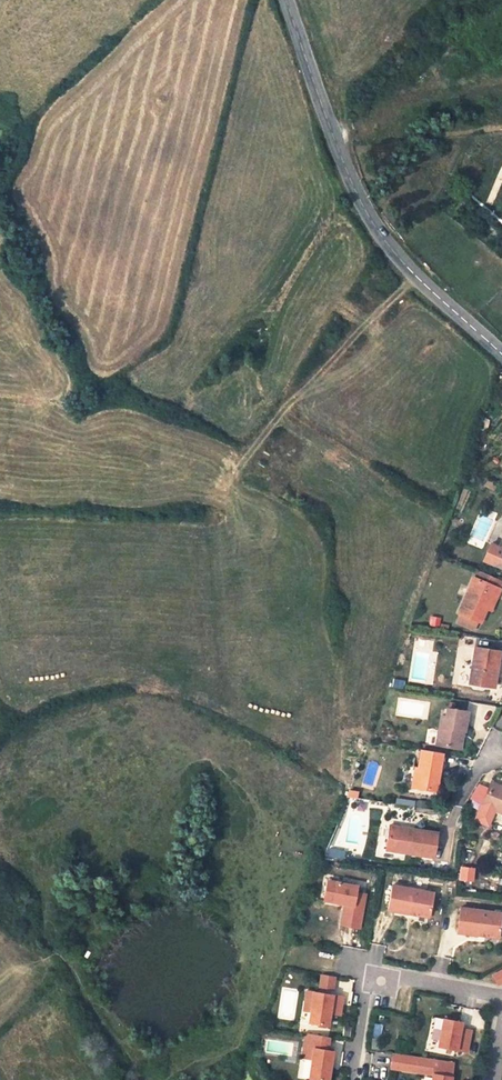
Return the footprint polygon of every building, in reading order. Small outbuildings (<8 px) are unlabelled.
[(482,418),(481,430),(488,431),(489,419),(482,418)] [(484,560),(491,564),(498,547),(491,544),(484,560)] [(491,564),(501,569),(501,547),(501,548),(498,547),(491,564)] [(475,579),(473,578),(464,598),(466,599),(460,613),(481,622),(487,609),(492,597),(496,599),(500,590),(493,587),(497,579),(479,571),(475,579)] [(464,598),(461,596),(454,611),(460,613),(466,599),(464,598)] [(496,599),(492,597),(487,609),(491,611),(496,599)] [(430,616),(429,625),(440,626),(441,617),(430,616)] [(475,648),(472,664),(469,684),(494,687),(499,652),(475,648)] [(472,664),(466,663),(463,683),(469,684),(472,664)] [(402,689),(404,681),(394,678),(392,686),(402,689)] [(445,717),(441,716),(436,745),(456,748),(458,731),(463,731),(466,712),(446,709),(445,717)] [(501,748),(501,731),(485,731),(486,748),(501,748)] [(442,753),(422,750),(419,768),(415,788),(436,791),(442,753)] [(491,783),(488,789),(482,805),(495,810),(501,813),(501,788),(491,783)] [(482,805),(488,789),(478,785),(469,799),(482,805)] [(357,800),(359,792),(349,789),(347,797),(357,800)] [(396,799),(395,806),(415,807),(415,800),(396,799)] [(416,801),(416,812),(424,813),(425,801),(416,801)] [(482,805),(476,820),(488,825),(495,810),(482,805)] [(413,833),(390,829),(387,850),(433,857),(437,833),(413,829),(413,833)] [(334,858),(347,858),(347,847),(334,847),(334,858)] [(472,871),(461,870),(460,880),(471,881),(472,871)] [(344,904),(340,924),(359,928),(365,894),(356,892),(357,886),(327,880),(323,900),(344,904)] [(428,917),(432,893),(392,885),(387,909),(428,917)] [(498,937),(501,913),(458,907),(455,932),(498,937)] [(497,983),(501,981),(501,970),(492,975),(497,983)] [(335,991),(337,976),(320,974),(318,989),(335,991)] [(339,1015),(342,996),(307,990),(305,1002),(312,1003),(310,1011),(304,1010),(302,1021),(327,1025),(329,1013),(339,1015)] [(305,1002),(304,1010),(310,1011),(312,1003),(305,1002)] [(459,1028),(461,1022),(442,1018),(437,1046),(466,1051),(469,1036),(458,1034),(459,1028)] [(381,1038),(383,1025),(374,1024),(372,1036),(381,1038)] [(458,1034),(469,1036),(470,1030),(459,1028),(458,1034)] [(306,1034),(304,1047),(309,1048),(307,1058),(312,1059),(309,1079),(316,1079),(328,1079),(332,1051),(327,1050),(329,1038),(306,1034)] [(453,1063),(392,1054),(390,1068),(432,1074),(432,1079),(450,1079),(453,1063)]
